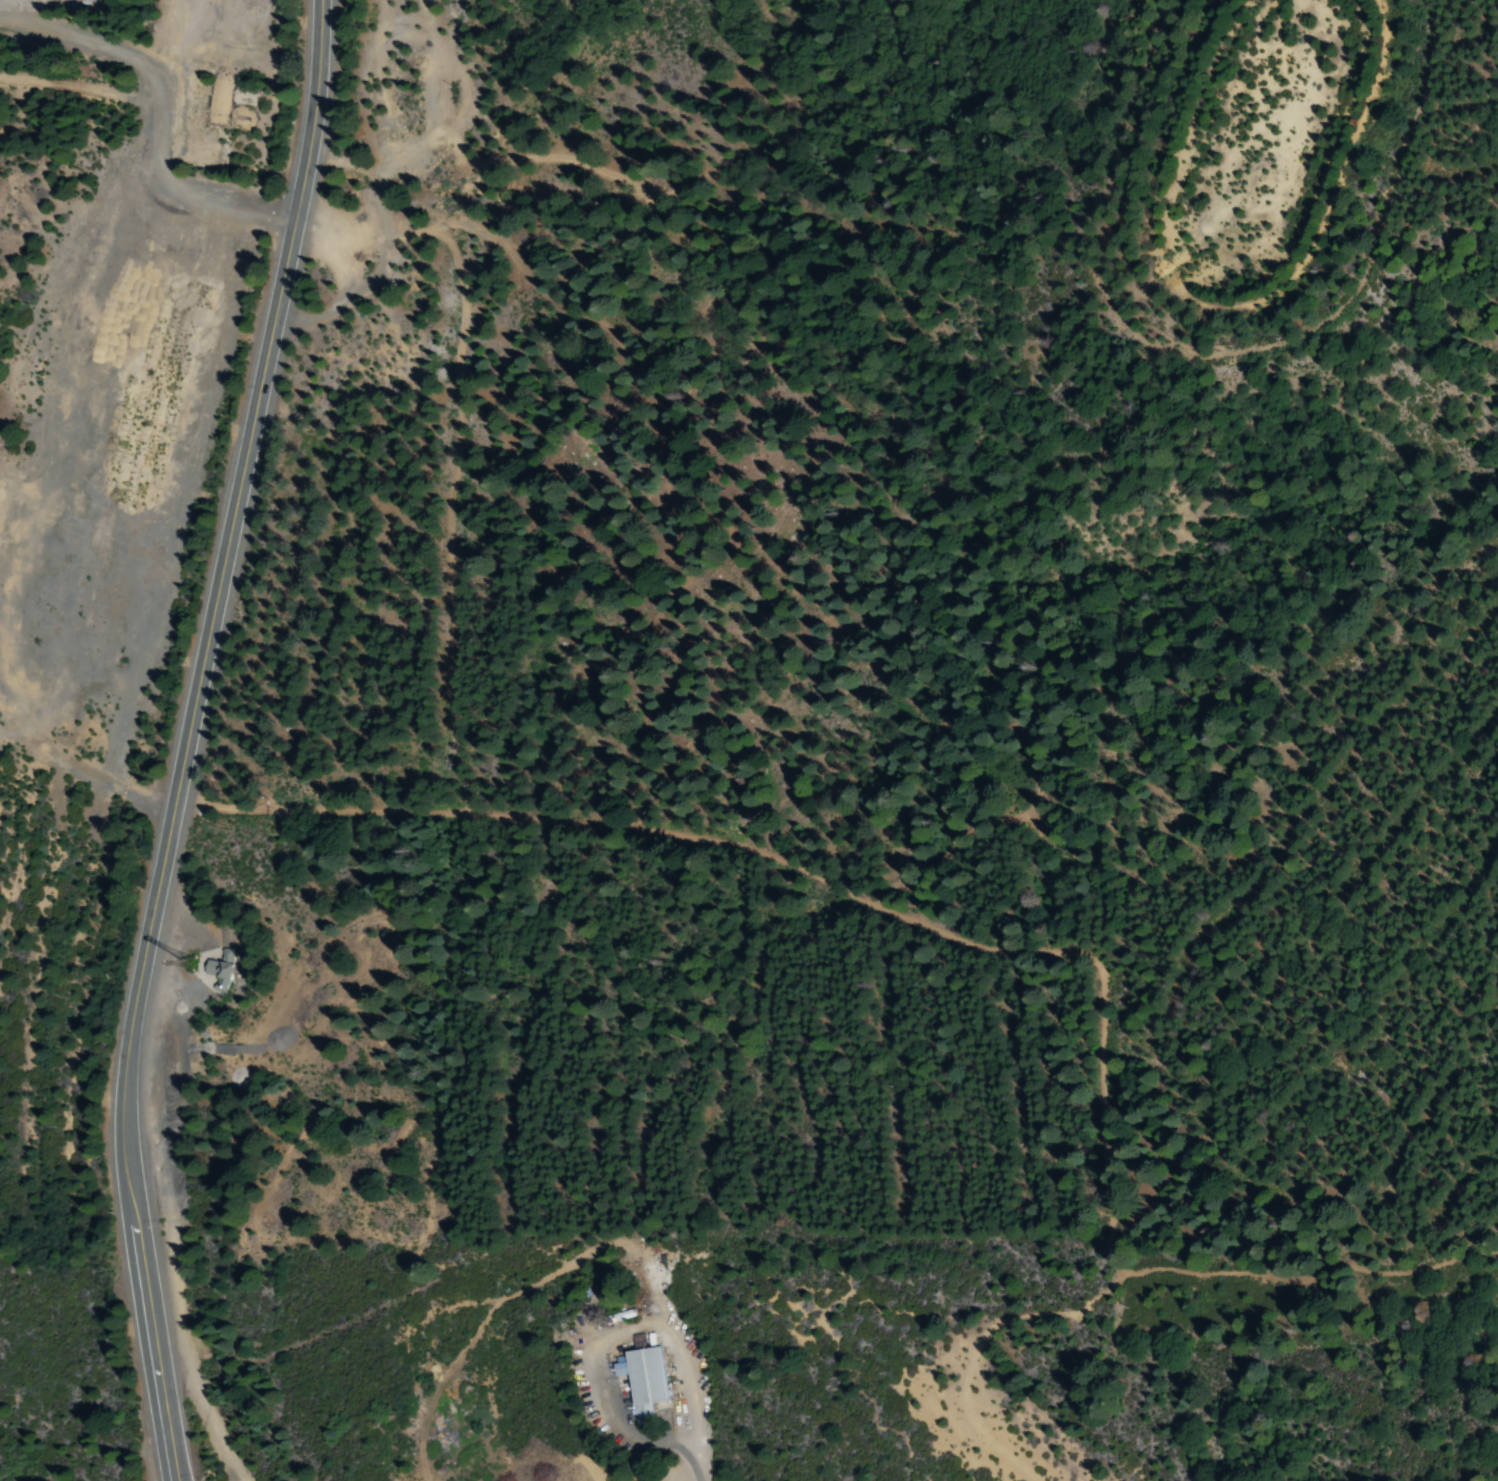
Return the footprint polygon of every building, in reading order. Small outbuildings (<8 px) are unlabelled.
[(235,953),(222,949),(219,963),(207,960),(203,975),(215,977),(212,991),(225,994),(235,953)] [(667,1403),(660,1348),(623,1352),(624,1359),(613,1360),(615,1377),(627,1376),(632,1416),(635,1415),(636,1426),(654,1424),(651,1404),(667,1403)]
